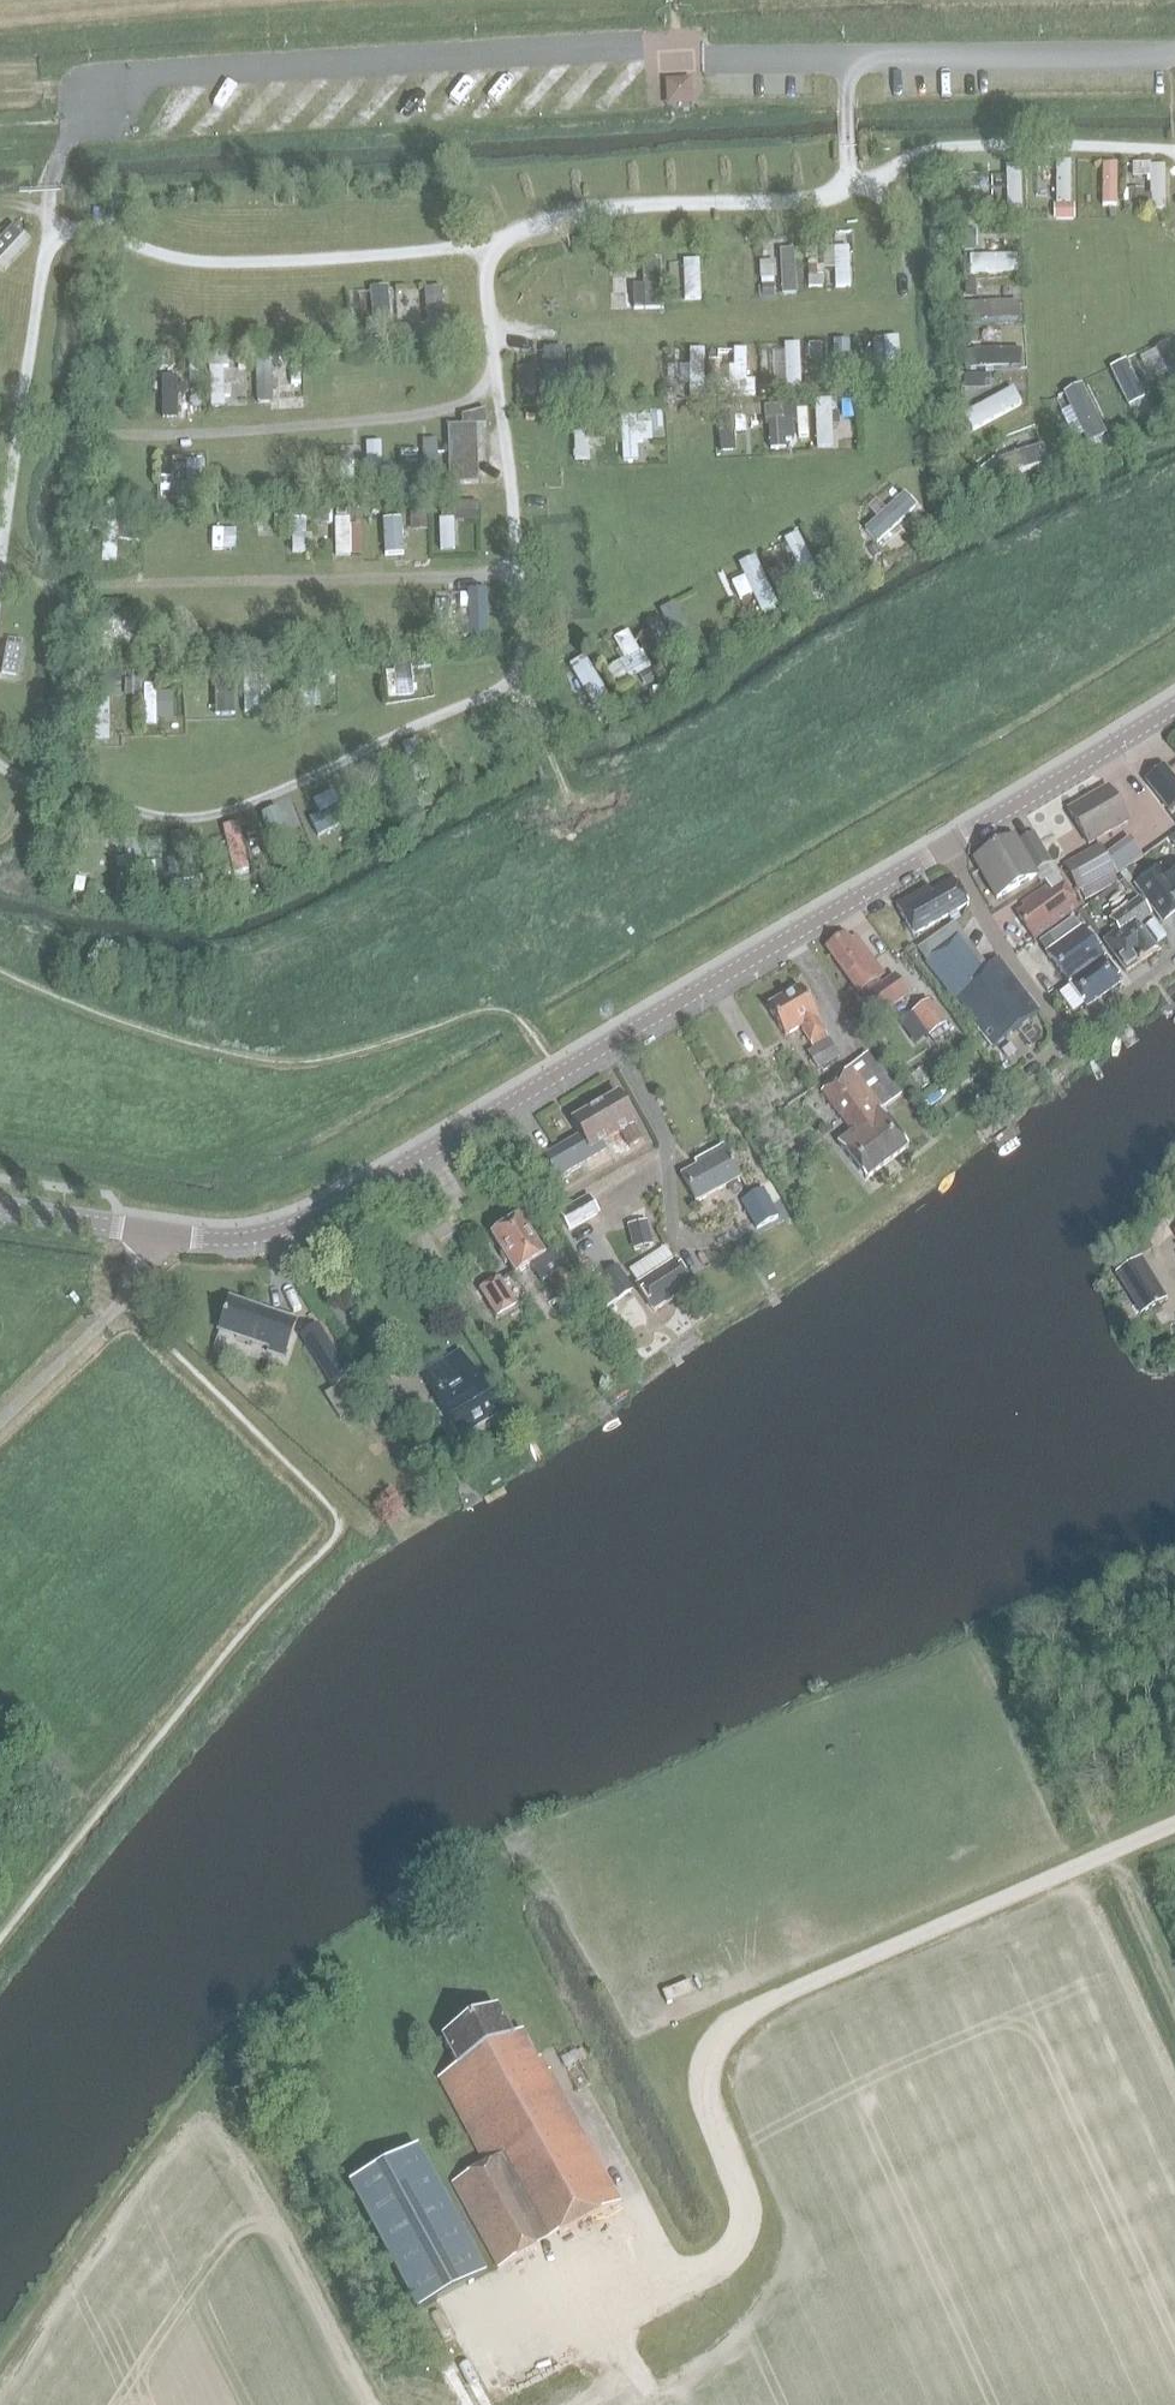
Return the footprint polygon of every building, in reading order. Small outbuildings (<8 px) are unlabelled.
[(688,81),(663,84),(665,105),(690,103),(688,81)] [(1063,160),(1063,218),(1080,218),(1080,160),(1063,160)] [(1126,163),(1109,163),(1109,205),(1125,205),(1126,163)] [(1173,206),(1173,163),(1139,163),(1139,206),(1173,206)] [(1014,165),(1016,207),(1031,207),(1029,164),(1014,165)] [(1001,205),(1014,205),(1013,173),(1000,173),(1001,205)] [(32,242),(15,226),(0,242),(0,270),(4,273),(32,242)] [(843,267),(843,287),(859,286),(857,244),(830,245),(831,268),(843,267)] [(789,290),(826,288),(824,262),(803,263),(803,248),(787,249),(789,290)] [(1026,272),(1026,254),(978,254),(978,272),(1026,272)] [(761,295),(762,257),(733,256),(733,295),(761,295)] [(617,276),(617,308),(668,308),(668,258),(650,258),(650,275),(617,276)] [(398,327),(398,286),(379,287),(379,327),(398,327)] [(435,332),(451,332),(451,286),(435,287),(435,332)] [(417,288),(419,333),(434,332),(431,287),(417,288)] [(1027,299),(973,303),(975,321),(1028,318),(1027,299)] [(979,323),(980,335),(1008,333),(1007,321),(979,323)] [(907,338),(883,338),(883,371),(908,371),(907,338)] [(1165,346),(1174,373),(1174,342),(1165,346)] [(698,347),(698,391),(712,391),(712,347),(698,347)] [(755,379),(755,348),(716,348),(715,394),(764,394),(764,379),(755,379)] [(1029,366),(1028,348),(973,351),(974,369),(1029,366)] [(216,355),(219,407),(236,406),(233,355),(216,355)] [(1136,358),(1118,366),(1136,406),(1154,398),(1136,358)] [(266,362),(265,400),(278,400),(279,362),(266,362)] [(170,408),(183,408),(183,370),(170,370),(170,408)] [(964,376),(964,390),(978,390),(978,376),(964,376)] [(1096,443),(1117,433),(1092,381),(1070,392),(1096,443)] [(979,428),(1030,405),(1023,388),(971,411),(979,428)] [(841,399),(823,399),(824,447),(842,446),(841,399)] [(856,401),(841,402),(842,413),(857,412),(856,401)] [(776,448),(794,447),(793,437),(816,436),(815,404),(774,406),(776,448)] [(744,407),(745,418),(760,417),(760,406),(744,407)] [(649,459),(650,417),(630,416),(629,458),(649,459)] [(583,418),(582,459),(602,459),(603,418),(583,418)] [(449,428),(452,485),(479,484),(478,427),(449,428)] [(430,479),(445,478),(445,438),(430,438),(430,479)] [(391,481),(388,440),(373,441),(375,482),(391,481)] [(1045,445),(1006,460),(1013,477),(1052,462),(1045,445)] [(212,497),(212,463),(186,463),(186,497),(212,497)] [(314,509),(298,510),(300,553),(316,552),(314,509)] [(111,518),(110,559),(123,559),(123,539),(148,539),(148,519),(111,518)] [(447,518),(449,549),(463,548),(462,518),(447,518)] [(770,547),(785,590),(824,576),(810,534),(770,547)] [(476,636),(495,636),(495,589),(476,589),(476,636)] [(690,653),(706,645),(685,601),(669,608),(690,653)] [(641,629),(621,635),(630,659),(613,665),(619,684),(656,671),(641,629)] [(23,648),(7,646),(3,675),(18,678),(23,648)] [(576,665),(603,708),(619,698),(593,655),(576,665)] [(223,679),(222,712),(251,712),(252,679),(223,679)] [(152,689),(153,722),(183,720),(182,687),(152,689)] [(1168,811),(1174,805),(1174,779),(1164,766),(1145,781),(1168,811)] [(311,796),(319,819),(338,811),(340,815),(350,811),(340,785),(311,796)] [(1128,823),(1108,787),(1069,810),(1089,845),(1128,823)] [(287,806),(270,812),(286,861),(303,855),(287,806)] [(1034,831),(1016,841),(1034,872),(1052,862),(1034,831)] [(975,860),(997,900),(1037,877),(1034,872),(1016,841),(1015,838),(975,860)] [(1065,866),(1079,892),(1115,872),(1100,846),(1065,866)] [(1170,879),(1161,867),(1136,886),(1163,924),(1174,915),(1174,875),(1170,879)] [(969,905),(956,881),(933,894),(930,889),(897,907),(914,936),(969,905)] [(1080,907),(1064,885),(1053,893),(1048,886),(1023,904),(1027,910),(1018,916),(1035,940),(1069,915),(1080,907)] [(1105,943),(1127,973),(1157,951),(1139,926),(1152,916),(1140,900),(1111,921),(1119,933),(1105,943)] [(1049,956),(1087,1007),(1120,982),(1083,932),(1049,956)] [(851,943),(846,935),(828,948),(860,993),(861,992),(866,998),(864,999),(877,1018),(908,995),(895,977),(882,986),(878,980),(884,976),(857,938),(851,943)] [(984,971),(959,938),(927,963),(994,1049),(1041,1012),(999,959),(984,971)] [(819,1018),(801,988),(768,1007),(786,1037),(802,1028),(813,1048),(829,1039),(817,1019),(819,1018)] [(947,1026),(930,1002),(913,1014),(930,1037),(947,1026)] [(841,1059),(830,1040),(808,1052),(818,1071),(841,1059)] [(901,1097),(867,1055),(823,1093),(854,1134),(838,1145),(866,1180),(908,1148),(881,1112),(901,1097)] [(644,1140),(635,1125),(636,1124),(619,1095),(596,1108),(613,1138),(622,1133),(631,1147),(644,1140)] [(604,1143),(613,1138),(596,1108),(574,1122),(582,1135),(545,1157),(558,1179),(608,1150),(604,1143)] [(683,1176),(697,1203),(741,1179),(724,1148),(701,1160),(704,1165),(683,1176)] [(742,1203),(757,1230),(779,1218),(764,1190),(742,1203)] [(601,1215),(590,1196),(560,1213),(570,1232),(601,1215)] [(545,1257),(521,1218),(493,1236),(504,1254),(501,1256),(506,1264),(509,1262),(517,1275),(531,1266),(542,1284),(550,1279),(568,1307),(582,1298),(553,1252),(545,1257)] [(628,1227),(634,1252),(654,1247),(648,1222),(628,1227)] [(1152,1275),(1142,1258),(1124,1269),(1115,1275),(1141,1316),(1168,1300),(1152,1275)] [(692,1287),(676,1262),(638,1287),(655,1312),(692,1287)] [(602,1278),(617,1303),(635,1291),(620,1267),(602,1278)] [(479,1291),(497,1320),(519,1307),(501,1278),(479,1291)] [(268,1353),(285,1359),(297,1323),(231,1300),(220,1332),(269,1349),(268,1353)] [(301,1337),(333,1389),(349,1379),(317,1326),(301,1337)] [(473,1422),(477,1428),(499,1414),(461,1352),(422,1375),(457,1432),(473,1422)] [(513,2038),(498,2011),(444,2040),(459,2068),(439,2078),(487,2166),(453,2184),(499,2270),(621,2204),(550,2072),(547,2073),(542,2063),(539,2064),(523,2033),(513,2038)] [(348,2186),(417,2313),(488,2274),(419,2147),(348,2186)]
